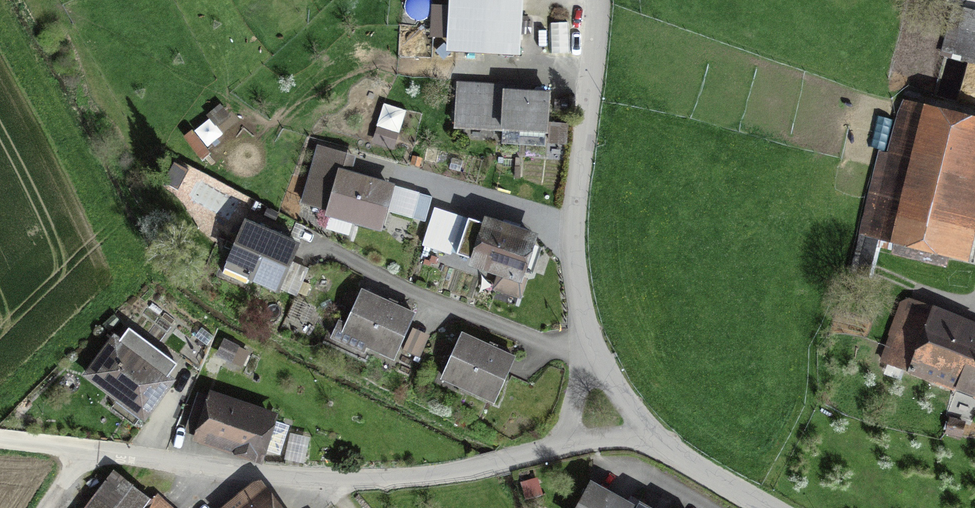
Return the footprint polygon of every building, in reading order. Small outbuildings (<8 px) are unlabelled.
[(448,37),(482,39),(482,50),(518,51),(521,0),(450,0),(448,37)] [(496,128),(498,85),(457,83),(455,126),(496,128)] [(547,131),(548,92),(505,91),(504,129),(547,131)] [(974,161),(974,124),(921,111),(892,239),(954,253),(974,161)] [(303,202),(329,210),(328,212),(380,227),(392,186),(343,172),(348,155),(320,146),(303,202)] [(433,197),(420,193),(413,216),(426,220),(433,197)] [(462,217),(433,209),(425,240),(453,247),(462,217)] [(531,237),(478,219),(465,256),(501,268),(495,288),(517,295),(523,278),(517,276),(531,237)] [(301,246),(248,224),(226,275),(279,298),(301,246)] [(419,317),(364,293),(344,338),(399,362),(419,317)] [(903,307),(885,357),(974,387),(974,331),(903,307)] [(519,361),(463,336),(442,382),(497,408),(519,361)] [(173,380),(116,338),(88,377),(145,419),(173,380)] [(247,352),(226,342),(220,355),(241,365),(247,352)] [(270,418),(201,396),(188,435),(258,458),(270,418)] [(98,490),(82,507),(143,507),(151,498),(134,484),(115,505),(98,490)] [(261,489),(238,507),(276,507),(261,489)] [(624,507),(590,489),(580,507),(626,507),(624,507)] [(161,497),(151,507),(173,507),(161,497)]
